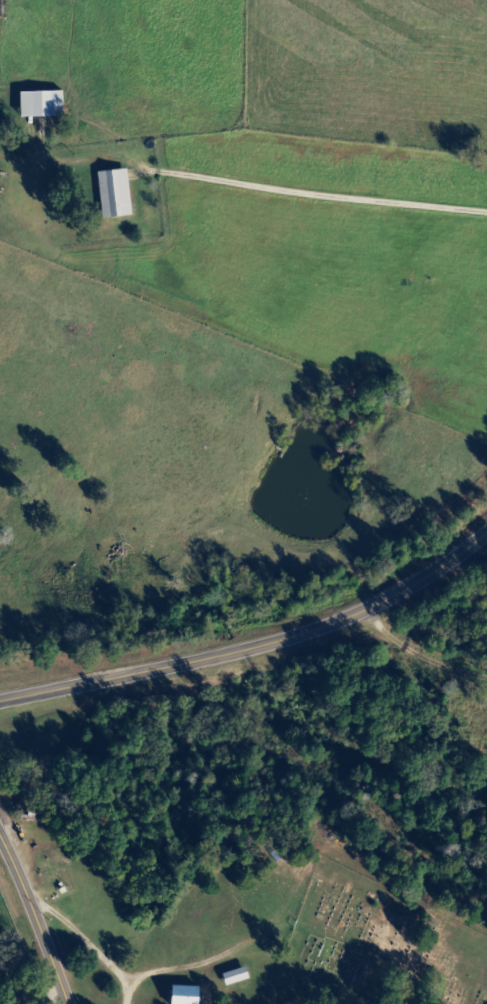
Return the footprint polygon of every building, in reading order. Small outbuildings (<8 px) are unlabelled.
[(65,118),(64,93),(22,94),(22,119),(65,118)] [(134,217),(128,170),(99,174),(104,220),(134,217)] [(231,961),(265,952),(271,971),(237,980),(231,961)] [(198,987),(198,1003),(172,1003),(173,986),(198,987)]
